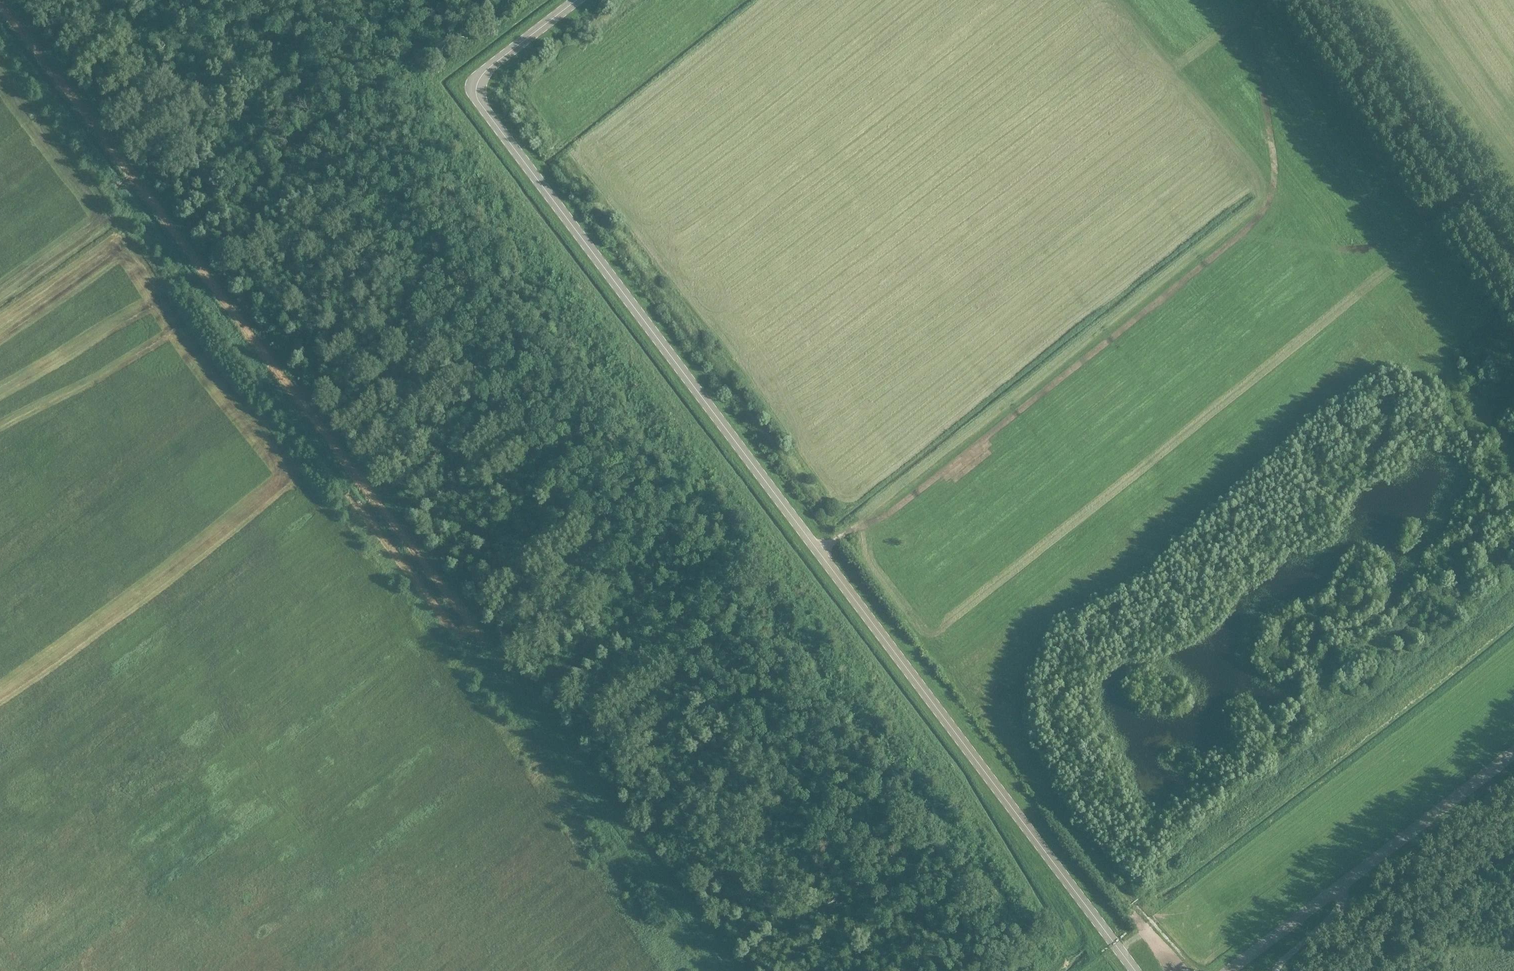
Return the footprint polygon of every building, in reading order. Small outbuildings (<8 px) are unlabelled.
[(746,1),(745,1),(746,2),(742,5),(747,11),(749,10),(749,9),(750,8),(755,5),(761,0),(761,1),(762,0),(745,0),(746,1)] [(1286,44),(1284,46),(1294,58),(1295,57),(1294,57),(1296,56),(1298,55),(1303,50),(1303,51),(1304,50),(1295,38),(1288,43),(1287,45),(1286,44)] [(1281,49),(1274,54),(1283,66),(1284,65),(1289,61),(1291,60),(1293,58),(1293,59),(1294,58),(1284,46),(1282,47),(1283,48),(1281,49)] [(1160,148),(1149,157),(1151,160),(1152,160),(1153,161),(1153,162),(1158,168),(1163,164),(1166,161),(1167,162),(1169,160),(1168,158),(1167,158),(1163,153),(1162,151),(1160,149),(1161,149),(1160,148)] [(1248,151),(1236,160),(1237,161),(1241,166),(1241,167),(1242,168),(1243,168),(1244,170),(1244,171),(1256,161),(1255,159),(1253,158),(1254,158),(1248,151)] [(1303,151),(1293,160),(1295,163),(1297,165),(1296,165),(1302,171),(1307,167),(1306,167),(1310,164),(1310,165),(1312,163),(1311,161),(1306,156),(1305,154),(1303,152),(1304,152),(1303,151)] [(1369,163),(1366,165),(1374,176),(1375,176),(1376,174),(1377,175),(1379,173),(1384,169),(1386,167),(1384,165),(1381,162),(1378,157),(1371,162),(1369,163)] [(1256,161),(1244,171),(1245,172),(1247,173),(1246,173),(1248,175),(1252,180),(1253,181),(1265,172),(1259,165),(1258,163),(1256,161)] [(1277,215),(1262,219),(1263,220),(1265,227),(1264,227),(1265,229),(1266,231),(1265,231),(1266,232),(1280,228),(1280,226),(1279,224),(1277,215)] [(1206,221),(1191,225),(1193,233),(1194,235),(1193,236),(1194,238),(1209,234),(1209,233),(1208,233),(1208,231),(1208,229),(1207,229),(1206,223),(1206,221)] [(1280,228),(1266,232),(1266,233),(1267,235),(1266,235),(1267,237),(1269,244),(1268,244),(1269,245),(1284,241),(1282,233),(1281,233),(1281,231),(1280,228)] [(1209,234),(1194,238),(1195,240),(1195,242),(1197,251),(1212,247),(1212,246),(1211,246),(1210,240),(1210,238),(1209,238),(1209,236),(1209,234)] [(993,245),(988,254),(993,258),(993,257),(993,258),(999,254),(993,245)] [(1336,275),(1325,284),(1328,287),(1329,288),(1329,289),(1334,295),(1339,291),(1342,288),(1343,289),(1345,287),(1344,285),(1343,285),(1339,280),(1340,280),(1338,278),(1336,276),(1337,276),(1336,275)] [(1228,290),(1217,298),(1219,301),(1221,303),(1220,303),(1225,310),(1231,306),(1230,306),(1234,303),(1236,301),(1235,300),(1231,295),(1231,294),(1229,292),(1228,291),(1228,290)] [(1005,296),(993,305),(999,313),(1011,304),(1005,296)] [(982,297),(974,304),(984,316),(992,310),(982,297)] [(974,304),(966,310),(976,322),(984,316),(974,304)] [(1011,304),(999,313),(1005,321),(1017,311),(1011,304)] [(1017,311),(1005,321),(1011,329),(1023,320),(1017,311)] [(1126,311),(1113,314),(1114,316),(1113,317),(1114,319),(1116,326),(1115,326),(1116,328),(1119,327),(1123,326),(1129,325),(1127,316),(1127,314),(1126,311)] [(1268,323),(1256,332),(1261,339),(1262,339),(1263,341),(1264,343),(1276,334),(1276,333),(1275,333),(1274,331),(1273,329),(1273,330),(1269,324),(1268,323)] [(963,330),(955,336),(965,348),(972,343),(973,344),(973,343),(963,330)] [(1276,334),(1264,343),(1266,345),(1267,346),(1267,347),(1272,354),(1285,344),(1284,343),(1283,343),(1279,338),(1280,338),(1278,336),(1277,335),(1276,334)] [(948,341),(948,342),(958,355),(958,354),(965,348),(955,336),(948,341)] [(985,353),(977,359),(989,375),(997,369),(985,353)] [(977,359),(969,365),(979,377),(986,372),(989,376),(989,375),(977,359)] [(969,365),(953,377),(960,385),(975,374),(978,378),(979,377),(969,365)] [(1062,366),(1055,371),(1059,376),(1066,371),(1062,366)] [(1276,377),(1272,380),(1281,391),(1281,390),(1283,389),(1285,387),(1290,383),(1291,383),(1292,382),(1291,379),(1290,380),(1288,376),(1284,371),(1277,376),(1276,378),(1276,377)] [(950,378),(942,385),(954,401),(955,400),(952,396),(959,391),(950,378)] [(1075,383),(1068,389),(1072,394),(1079,388),(1075,383)] [(942,385),(934,391),(946,407),(954,401),(942,385)] [(1010,386),(993,398),(1000,406),(1016,394),(1010,386)] [(1216,391),(1206,401),(1208,402),(1208,403),(1209,405),(1210,404),(1214,409),(1215,411),(1218,409),(1217,409),(1221,406),(1226,402),(1220,395),(1219,396),(1218,394),(1216,391)] [(1016,394),(1000,406),(1000,407),(1004,404),(1010,411),(1022,402),(1016,394)] [(988,409),(980,415),(989,428),(998,421),(988,409)] [(965,422),(953,431),(958,439),(975,426),(974,426),(970,429),(965,422)] [(975,426),(958,439),(965,447),(981,434),(975,426)]
